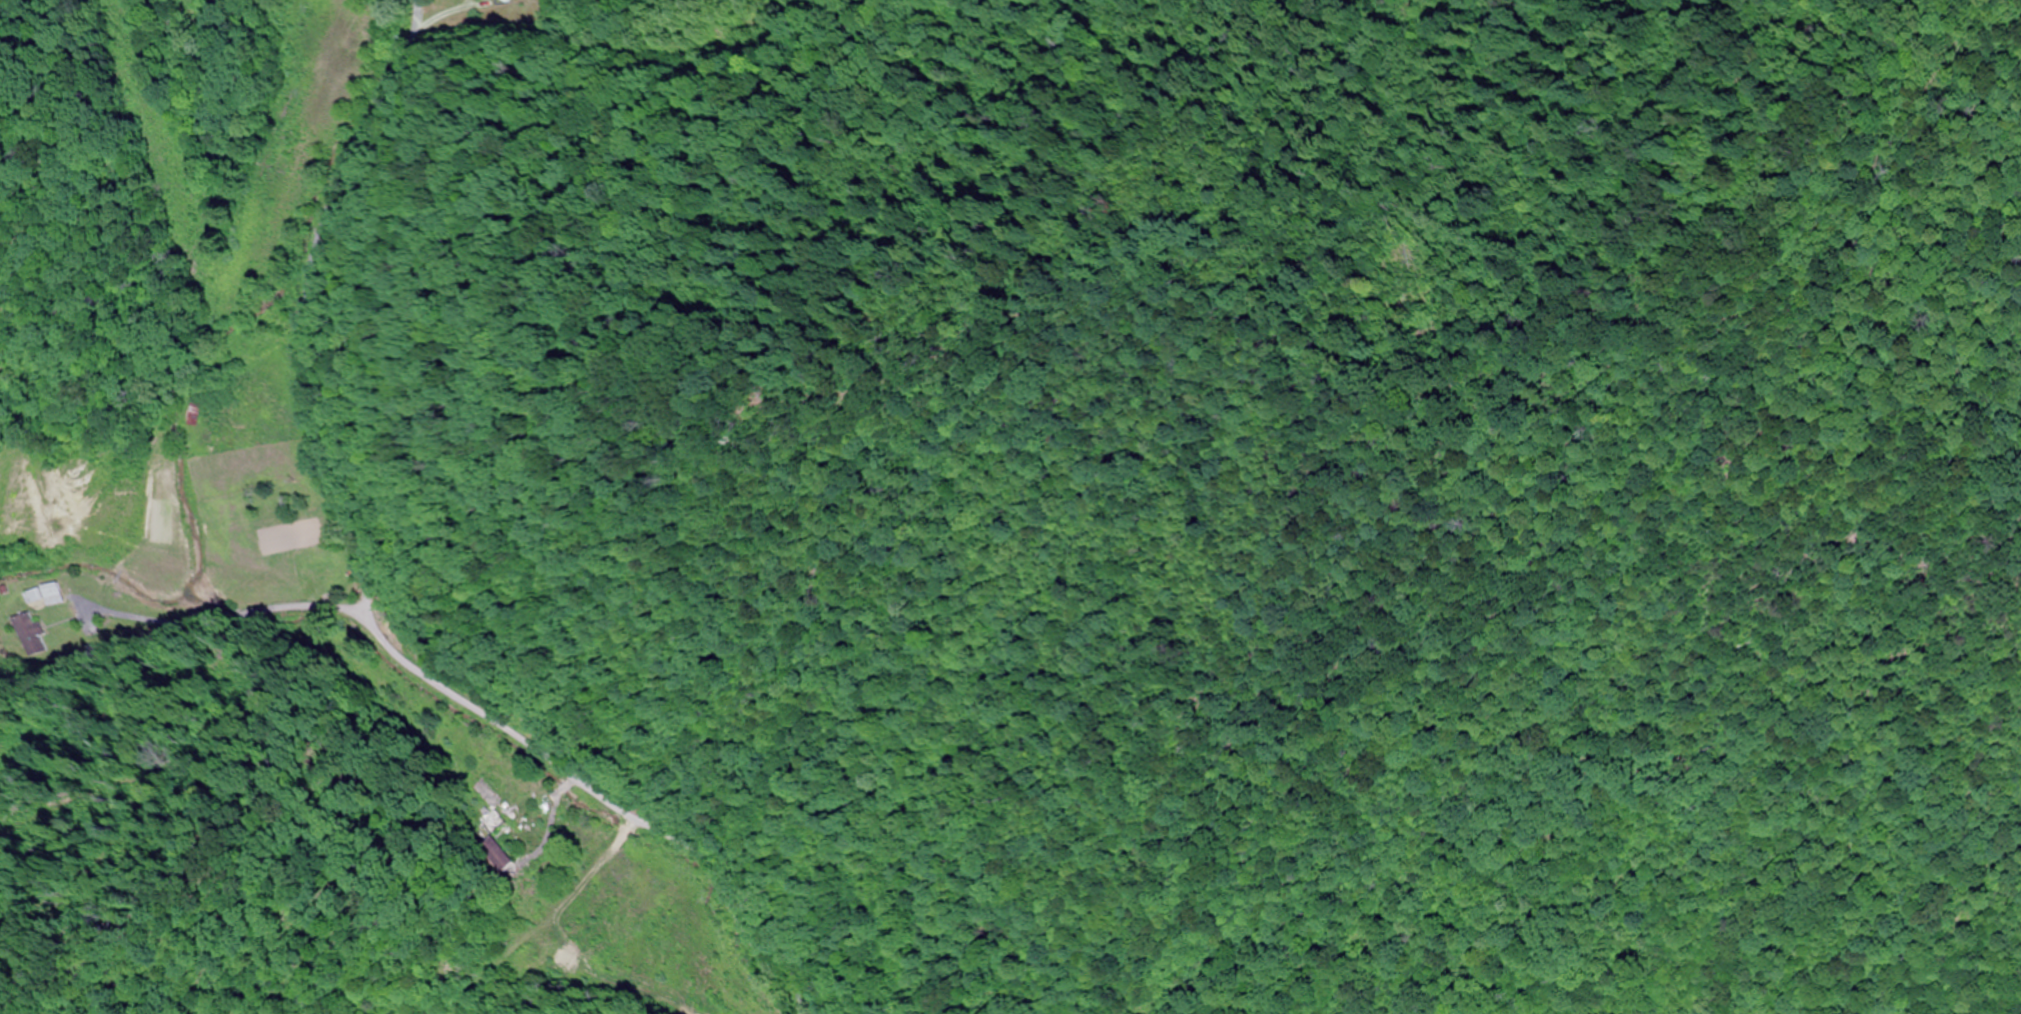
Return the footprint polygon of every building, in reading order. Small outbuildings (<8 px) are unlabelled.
[(204,404),(192,403),(189,428),(201,429),(204,404)] [(61,603),(58,585),(22,592),(25,605),(42,601),(43,607),(61,603)] [(42,649),(35,623),(31,624),(28,614),(10,620),(20,656),(42,649)] [(466,790),(486,811),(500,798),(480,777),(466,790)] [(492,838),(507,822),(494,808),(478,824),(492,838)] [(499,863),(507,855),(496,841),(487,849),(499,863)]
